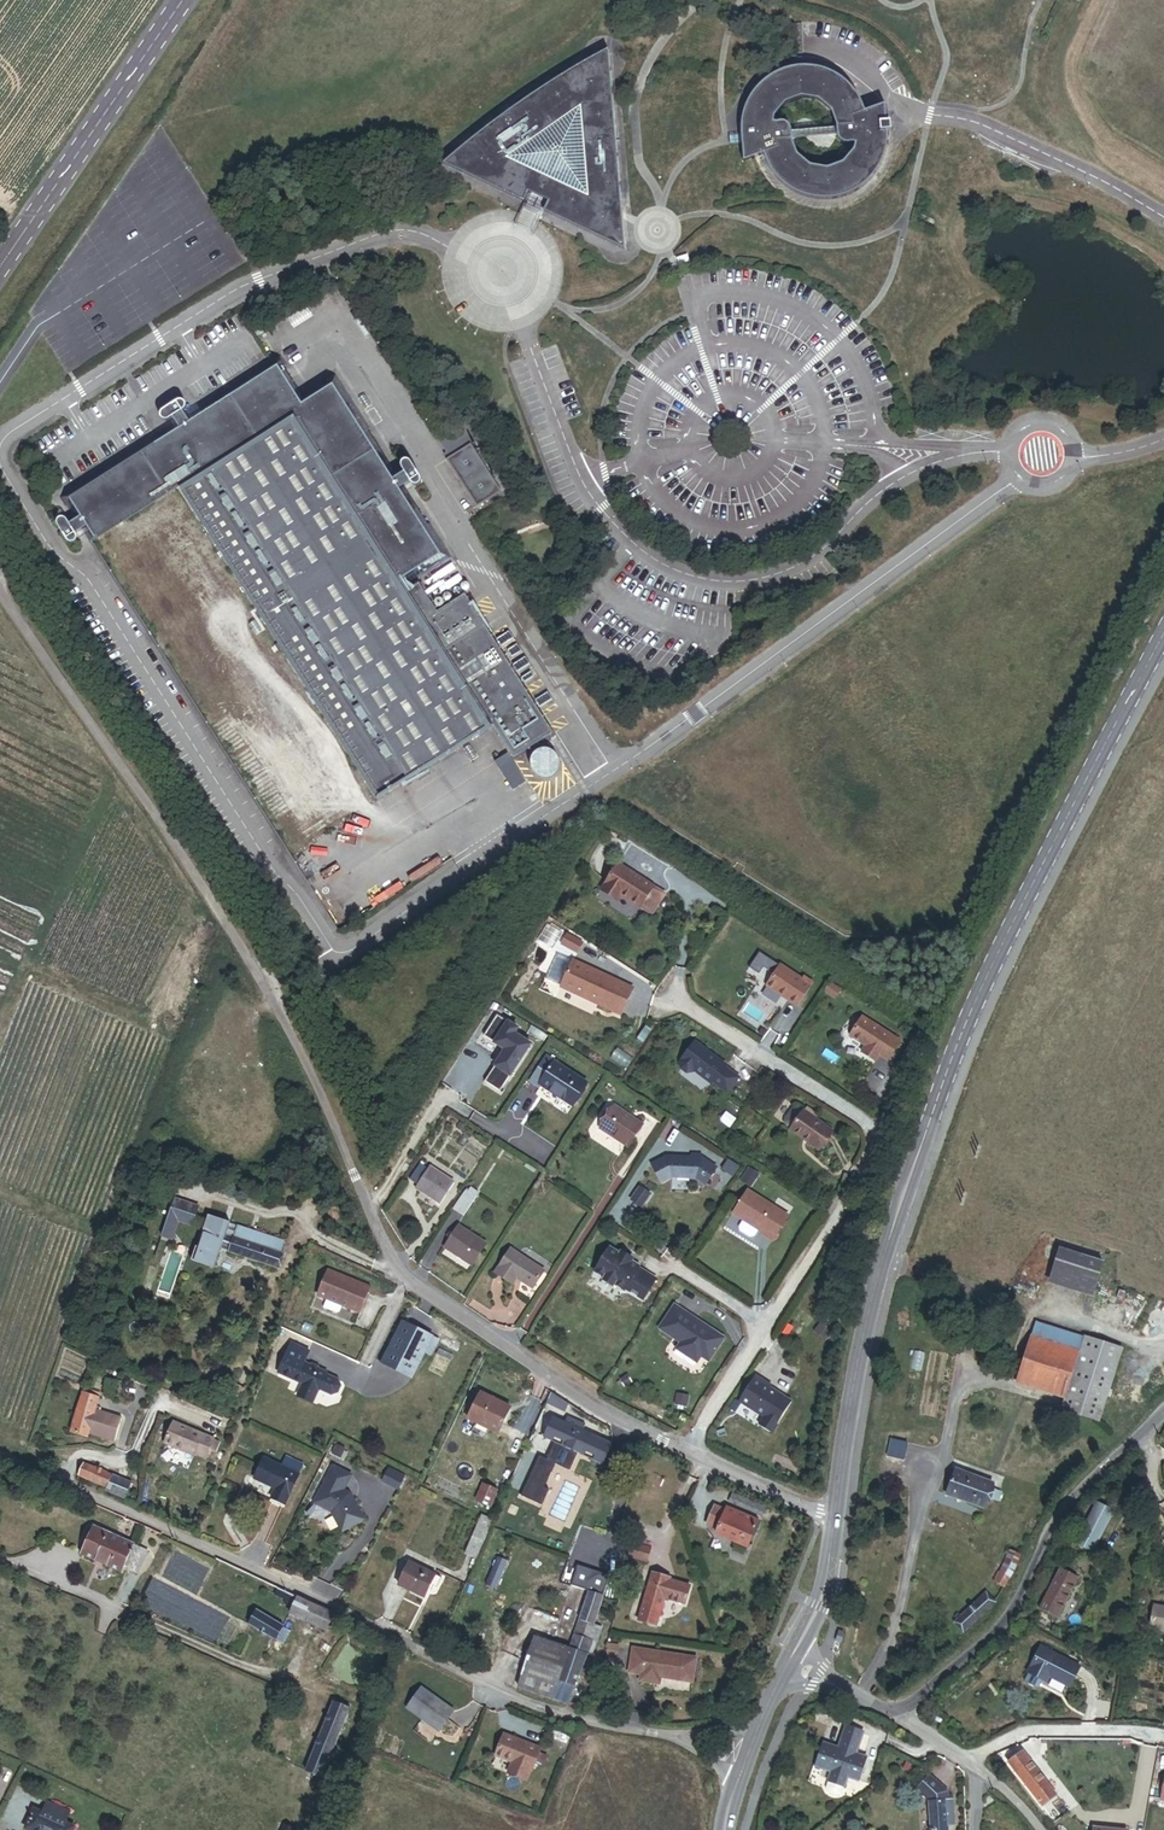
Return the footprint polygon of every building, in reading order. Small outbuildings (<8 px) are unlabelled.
[(796,53),(805,53),(804,21),(796,21),(796,53)] [(544,210),(626,249),(619,150),(610,49),(576,66),(533,93),(475,136),(444,162),(525,202),(529,191),(533,193),(528,203),(526,207),(539,213),(541,209),(545,199),(549,201),(544,210)] [(795,191),(817,198),(836,198),(855,192),(873,178),(885,159),(889,138),(889,131),(892,131),(893,121),(889,121),(888,102),(867,110),(858,91),(844,77),(823,66),(797,64),(774,72),(759,84),(747,102),(742,123),(743,134),(743,143),(744,161),(766,154),(770,165),(779,177),(795,191)] [(839,125),(794,129),(795,136),(840,133),(839,125)] [(731,143),(743,143),(743,134),(730,134),(731,143)] [(515,223),(534,232),(544,210),(541,209),(539,213),(526,207),(528,203),(525,202),(515,223)] [(443,566),(455,558),(433,524),(430,525),(407,488),(415,483),(417,487),(425,482),(411,460),(402,464),(407,473),(400,478),(370,431),(374,429),(339,373),(329,378),(332,383),(307,399),(285,367),(290,364),(284,354),(189,417),(185,410),(189,407),(184,399),(161,413),(167,421),(173,418),(178,424),(166,432),(166,430),(61,496),(76,519),(69,523),(63,515),(56,520),(71,544),(79,539),(76,534),(83,529),(91,541),(179,486),(284,651),(378,801),(493,729),(515,760),(530,750),(533,754),(529,766),(531,771),(532,775),(536,778),(542,781),(552,780),(561,772),(562,762),(557,754),(549,748),(543,750),(539,744),(554,735),(467,596),(440,613),(421,584),(409,592),(405,586),(441,563),(443,566)] [(450,459),(474,444),(482,439),(474,426),(442,446),(450,459)] [(480,507),(504,492),(474,444),(450,459),(480,507)] [(532,775),(531,771),(526,774),(530,781),(536,778),(532,775)] [(641,911),(654,891),(617,868),(601,893),(614,901),(617,896),(621,899),(641,911)] [(561,949),(577,957),(582,948),(567,939),(561,949)] [(621,1018),(633,991),(573,965),(561,992),(621,1018)] [(796,1008),(810,985),(801,979),(799,982),(778,968),(765,988),(796,1008)] [(832,999),(838,991),(829,985),(823,993),(832,999)] [(487,1039),(505,1050),(518,1030),(500,1019),(499,1021),(494,1017),(485,1031),(490,1034),(487,1039)] [(879,1057),(887,1062),(899,1043),(861,1018),(849,1037),(864,1047),(868,1050),(866,1054),(877,1060),(879,1057)] [(678,1064),(679,1071),(685,1074),(691,1073),(692,1072),(710,1085),(711,1083),(726,1094),(737,1080),(722,1069),(723,1067),(693,1044),(678,1064)] [(877,1060),(866,1054),(868,1050),(864,1047),(860,1054),(875,1063),(877,1060)] [(574,1107),(587,1085),(546,1059),(530,1084),(540,1090),(542,1087),(574,1107)] [(628,1146),(642,1124),(615,1107),(601,1128),(628,1146)] [(791,1132),(803,1114),(794,1108),(782,1126),(791,1132)] [(833,1135),(815,1123),(818,1118),(806,1111),(804,1115),(803,1114),(791,1132),(790,1133),(804,1143),(806,1140),(822,1151),(833,1135)] [(738,1145),(741,1139),(736,1135),(732,1141),(738,1145)] [(822,1151),(806,1140),(804,1143),(820,1154),(822,1151)] [(705,1184),(716,1167),(711,1164),(714,1160),(708,1156),(705,1161),(702,1158),(702,1153),(697,1153),(697,1158),(691,1158),(667,1156),(652,1164),(661,1182),(671,1177),(696,1178),(705,1184)] [(738,1167),(729,1161),(724,1168),(733,1174),(738,1167)] [(539,1169),(530,1164),(526,1170),(535,1175),(539,1169)] [(408,1183),(418,1189),(427,1175),(417,1168),(408,1183)] [(416,1191),(439,1206),(454,1183),(431,1168),(427,1175),(418,1189),(416,1191)] [(754,1181),(746,1176),(743,1182),(750,1187),(754,1181)] [(650,1194),(640,1187),(632,1199),(641,1206),(650,1194)] [(788,1215),(748,1190),(733,1214),(743,1220),(739,1227),(740,1231),(750,1237),(754,1236),(758,1229),(765,1233),(763,1235),(772,1241),(788,1215)] [(465,1219),(479,1196),(471,1191),(469,1195),(466,1194),(454,1212),(465,1219)] [(178,1224),(192,1228),(192,1227),(194,1221),(198,1209),(175,1201),(165,1233),(171,1235),(175,1223),(178,1224)] [(194,1221),(192,1227),(205,1231),(207,1225),(194,1221)] [(222,1251),(276,1268),(284,1242),(229,1225),(228,1227),(208,1221),(207,1225),(205,1231),(203,1239),(206,1240),(203,1251),(199,1250),(196,1260),(215,1266),(214,1270),(215,1271),(222,1251)] [(163,1239),(172,1242),(178,1224),(175,1223),(171,1235),(165,1233),(163,1239)] [(486,1245),(460,1229),(455,1237),(451,1234),(447,1240),(452,1243),(446,1251),(472,1268),(486,1245)] [(536,1287),(547,1269),(514,1248),(499,1273),(516,1284),(521,1277),(536,1287)] [(197,1249),(192,1263),(214,1270),(215,1266),(196,1260),(199,1250),(197,1249)] [(627,1295),(645,1306),(657,1285),(639,1274),(640,1273),(632,1268),(634,1265),(622,1258),(621,1261),(610,1254),(596,1278),(606,1284),(604,1287),(614,1293),(616,1290),(626,1296),(627,1295)] [(1046,1286),(1090,1301),(1097,1278),(1054,1264),(1046,1286)] [(359,1313),(369,1289),(327,1272),(317,1298),(327,1302),(324,1310),(337,1315),(339,1314),(341,1307),(350,1311),(350,1310),(359,1313)] [(726,1343),(676,1311),(662,1334),(683,1348),(679,1354),(700,1367),(704,1361),(712,1366),(726,1343)] [(1079,1353),(1084,1339),(1036,1324),(1032,1337),(1045,1342),(1079,1353)] [(384,1364),(410,1378),(422,1354),(430,1339),(404,1325),(384,1364)] [(1016,1384),(1064,1399),(1069,1384),(1035,1372),(1045,1342),(1032,1337),(1016,1384)] [(1060,1411),(1098,1423),(1122,1350),(1084,1337),(1084,1339),(1079,1353),(1069,1384),(1064,1399),(1060,1411)] [(430,1339),(422,1354),(427,1357),(435,1341),(430,1339)] [(327,1372),(304,1361),(309,1351),(291,1342),(278,1372),(302,1383),(297,1395),(313,1403),(320,1389),(336,1397),(343,1381),(327,1374),(327,1372)] [(1069,1384),(1079,1353),(1045,1342),(1035,1372),(1069,1384)] [(921,1372),(924,1355),(914,1353),(911,1369),(921,1372)] [(785,1398),(757,1377),(742,1403),(769,1422),(785,1398)] [(631,1382),(623,1385),(626,1393),(634,1390),(631,1382)] [(228,1403),(236,1406),(243,1390),(235,1387),(228,1403)] [(564,1414),(568,1407),(549,1393),(544,1403),(564,1414)] [(114,1441),(120,1419),(100,1413),(101,1410),(96,1409),(99,1400),(83,1395),(72,1434),(87,1438),(89,1434),(114,1441)] [(468,1420),(496,1433),(508,1408),(481,1395),(468,1420)] [(612,1445),(583,1432),(585,1426),(576,1422),(574,1428),(553,1418),(543,1439),(564,1449),(559,1459),(561,1463),(568,1467),(573,1465),(577,1455),(602,1466),(612,1445)] [(686,1431),(692,1422),(687,1419),(681,1428),(686,1431)] [(206,1460),(210,1449),(213,1440),(173,1424),(165,1445),(193,1456),(194,1455),(206,1460)] [(882,1485),(901,1487),(906,1437),(887,1436),(882,1485)] [(210,1449),(216,1452),(220,1442),(213,1440),(210,1449)] [(341,1458),(345,1450),(337,1446),(333,1454),(341,1458)] [(285,1506),(299,1476),(302,1467),(286,1460),(282,1469),(264,1460),(255,1480),(276,1490),(271,1500),(285,1506)] [(124,1499),(130,1485),(83,1464),(78,1477),(105,1489),(107,1492),(124,1499)] [(344,1489),(351,1475),(333,1466),(314,1503),(331,1511),(342,1531),(364,1519),(350,1493),(344,1489)] [(1002,1494),(991,1490),(993,1485),(956,1470),(946,1495),(984,1510),(988,1499),(999,1503),(1002,1494)] [(475,1501),(490,1508),(497,1492),(482,1485),(475,1501)] [(1111,1512),(1097,1505),(1077,1545),(1091,1552),(1111,1512)] [(719,1529),(726,1515),(714,1509),(708,1524),(719,1529)] [(717,1535),(746,1548),(758,1523),(728,1509),(726,1515),(719,1529),(717,1535)] [(465,1556),(475,1560),(492,1522),(482,1518),(465,1556)] [(792,1534),(796,1526),(789,1522),(785,1531),(792,1534)] [(123,1570),(137,1576),(148,1552),(93,1527),(80,1555),(121,1574),(123,1570)] [(862,1552),(873,1553),(875,1541),(864,1539),(862,1552)] [(651,1550),(632,1545),(629,1558),(647,1564),(651,1550)] [(593,1568),(608,1570),(612,1549),(596,1546),(593,1568)] [(478,1582),(484,1585),(496,1560),(489,1557),(478,1582)] [(484,1585),(494,1590),(507,1563),(496,1558),(496,1560),(484,1585)] [(433,1579),(435,1576),(410,1564),(399,1587),(424,1599),(429,1588),(435,1590),(439,1582),(433,1579)] [(1039,1609),(1057,1619),(1077,1579),(1060,1570),(1039,1609)] [(690,1588),(670,1582),(670,1580),(653,1574),(639,1623),(656,1628),(664,1600),(684,1606),(690,1588)] [(334,1615),(276,1590),(274,1595),(285,1600),(283,1605),(291,1608),(288,1615),(326,1632),(334,1615)] [(602,1630),(592,1626),(602,1598),(589,1593),(576,1631),(569,1650),(586,1656),(591,1642),(597,1643),(597,1644),(602,1630)] [(955,1623),(964,1633),(996,1604),(987,1594),(955,1623)] [(1154,1605),(1150,1629),(1163,1631),(1163,1607),(1154,1605)] [(275,1641),(284,1627),(256,1612),(248,1625),(275,1641)] [(586,1656),(569,1650),(535,1638),(518,1687),(569,1705),(586,1656)] [(596,1656),(593,1655),(597,1643),(591,1642),(586,1656),(595,1659),(596,1656)] [(617,1656),(618,1645),(609,1644),(608,1655),(617,1656)] [(692,1682),(696,1658),(633,1648),(629,1672),(641,1674),(640,1681),(659,1684),(661,1677),(692,1682)] [(1069,1689),(1079,1668),(1041,1648),(1028,1675),(1047,1684),(1050,1679),(1069,1689)] [(975,1696),(982,1706),(998,1695),(991,1685),(975,1696)] [(453,1711),(422,1688),(408,1708),(439,1730),(453,1711)] [(321,1778),(332,1752),(350,1709),(334,1703),(305,1772),(321,1778)] [(858,1781),(865,1759),(855,1756),(862,1734),(847,1729),(840,1750),(824,1744),(817,1766),(832,1771),(829,1780),(826,1790),(829,1795),(837,1798),(841,1795),(844,1785),(847,1777),(858,1781)] [(532,1774),(535,1775),(543,1753),(506,1740),(498,1762),(514,1767),(511,1776),(529,1783),(532,1774)] [(1041,1808),(1058,1796),(1024,1751),(1007,1764),(1041,1808)] [(321,1778),(335,1785),(347,1758),(332,1752),(321,1778)] [(904,1770),(911,1774),(915,1766),(907,1763),(904,1770)] [(949,1826),(955,1826),(954,1801),(949,1801),(948,1792),(930,1776),(918,1790),(930,1802),(931,1829),(949,1829),(949,1826)] [(714,1792),(711,1782),(705,1783),(708,1794),(714,1792)] [(75,1828),(66,1824),(70,1815),(48,1805),(43,1814),(33,1809),(24,1829),(27,1829),(74,1829),(75,1828)]
